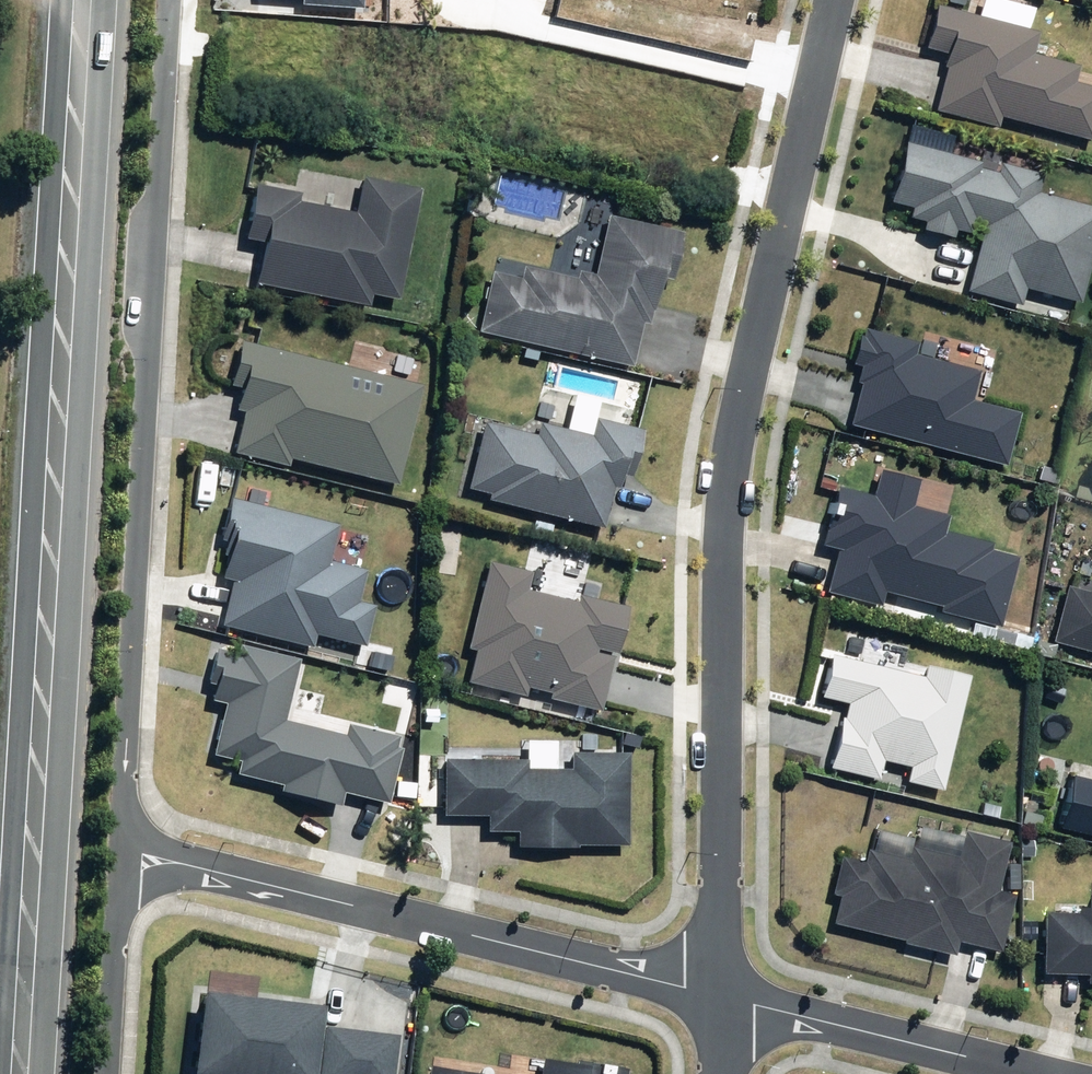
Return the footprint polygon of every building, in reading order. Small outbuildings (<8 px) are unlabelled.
[(933,5),(922,48),(943,53),(940,66),(943,67),(932,111),(995,127),(998,117),(1089,140),(1091,130),(1091,88),(1071,82),(1075,66),(1029,53),(1035,31),(933,5)] [(1076,302),(1091,241),(1091,207),(1034,193),(1039,174),(996,163),(999,154),(983,150),(980,161),(901,141),(885,202),(908,207),(905,217),(920,221),(918,229),(949,237),(951,229),(968,233),(970,223),(980,226),(963,292),(1018,306),(1022,288),(1076,302)] [(259,242),(251,283),(369,306),(371,295),(398,300),(418,189),(361,178),(353,213),(294,201),(296,193),(251,184),(240,238),(259,242)] [(492,272),(478,332),(629,367),(639,323),(645,325),(657,277),(669,280),(680,232),(605,215),(591,275),(575,271),(574,278),(523,267),(520,278),(492,272)] [(858,384),(846,425),(1002,466),(1016,413),(969,400),(977,372),(912,354),(915,342),(862,328),(859,337),(856,336),(848,364),(858,366),(854,382),(858,384)] [(419,385),(237,340),(226,385),(237,388),(232,410),(240,412),(230,453),(284,466),(286,459),(394,485),(419,385)] [(486,493),(484,500),(599,528),(610,487),(614,488),(618,475),(627,477),(639,430),(592,418),(588,435),(537,422),(533,436),(481,423),(464,488),(486,493)] [(834,549),(823,592),(877,606),(881,592),(937,606),(936,612),(996,627),(1014,557),(986,550),(988,542),(940,530),(944,515),(908,506),(915,480),(876,470),(869,496),(833,487),(817,545),(834,549)] [(223,624),(316,647),(319,635),(368,647),(378,606),(360,602),(367,571),(330,562),(340,525),(234,499),(224,540),(229,541),(225,555),(231,557),(226,578),(234,580),(223,624)] [(528,572),(486,561),(463,648),(471,650),(463,682),(521,697),(524,687),(546,693),(545,698),(597,711),(624,607),(595,600),(598,587),(585,584),(581,596),(575,595),(573,602),(523,590),(528,572)] [(1049,642),(1091,653),(1091,593),(1064,586),(1049,642)] [(281,720),(295,659),(235,645),(233,653),(213,648),(205,683),(211,684),(208,700),(222,703),(210,755),(238,761),(235,774),(281,785),(280,792),(338,805),(340,793),(384,803),(397,748),(392,747),(394,736),(343,724),(341,734),(281,720)] [(939,790),(967,675),(924,665),(921,677),(828,655),(817,697),(844,704),(841,718),(837,717),(825,768),(876,780),(880,761),(907,767),(903,782),(939,790)] [(623,845),(624,752),(568,752),(567,769),(522,768),(522,760),(440,759),(440,815),(484,816),(483,832),(513,832),(513,847),(572,848),(573,845),(623,845)] [(1055,828),(1091,837),(1091,780),(1068,774),(1055,828)] [(836,896),(829,924),(899,940),(899,943),(951,956),(955,942),(997,952),(1011,894),(995,890),(1006,842),(961,831),(955,858),(907,847),(904,859),(865,850),(862,863),(838,857),(829,894),(836,896)] [(1039,974),(1083,975),(1083,984),(1091,984),(1091,895),(1087,895),(1087,908),(1073,908),(1073,913),(1041,912),(1039,974)] [(197,1067),(251,1073),(384,1073),(387,1050),(354,1046),(355,1038),(319,1033),(316,1058),(305,1057),(312,1010),(277,1006),(271,1037),(202,1028),(197,1067)] [(589,1063),(573,1061),(572,1064),(539,1058),(536,1073),(588,1073),(589,1063)] [(427,1073),(479,1073),(428,1066),(427,1073)]
